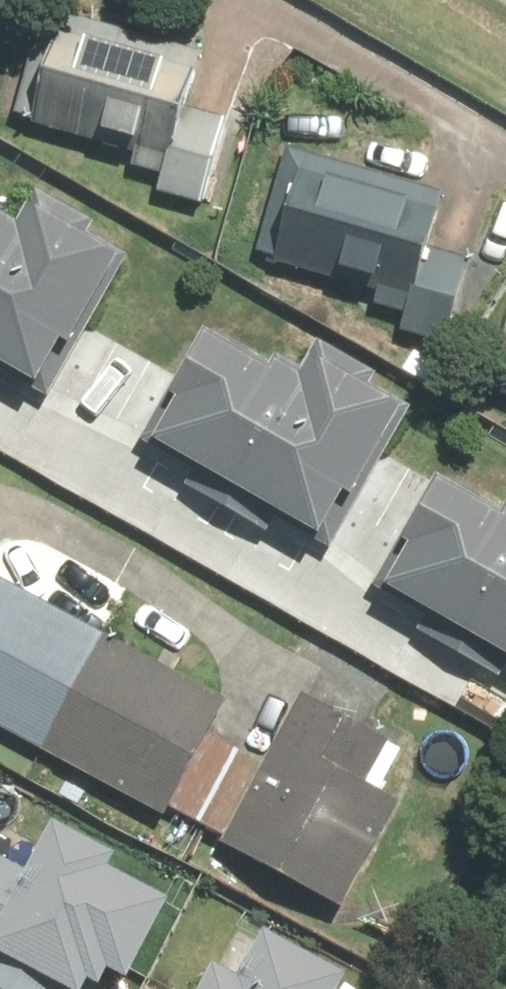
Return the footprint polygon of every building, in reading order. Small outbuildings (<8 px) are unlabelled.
[(263,68),(73,8),(29,144),(219,205),(263,68)] [(503,191),(315,153),(292,269),(480,306),(503,191)] [(33,183),(10,222),(0,217),(0,355),(52,386),(131,253),(75,219),(80,211),(33,183)] [(364,366),(317,338),(294,377),(211,328),(173,392),(186,400),(164,438),(336,540),(415,407),(359,374),(364,366)] [(454,479),(416,543),(429,551),(407,589),(505,648),(505,510),(454,479)] [(178,805),(235,689),(0,574),(0,718),(178,805)] [(404,741),(316,697),(241,844),(359,904),(406,811),(376,796),(404,741)] [(63,816),(48,844),(0,819),(0,968),(40,988),(76,988),(96,951),(148,978),(188,903),(135,876),(144,859),(63,816)] [(373,970),(273,921),(245,976),(229,968),(219,988),(363,988),(373,970)]
